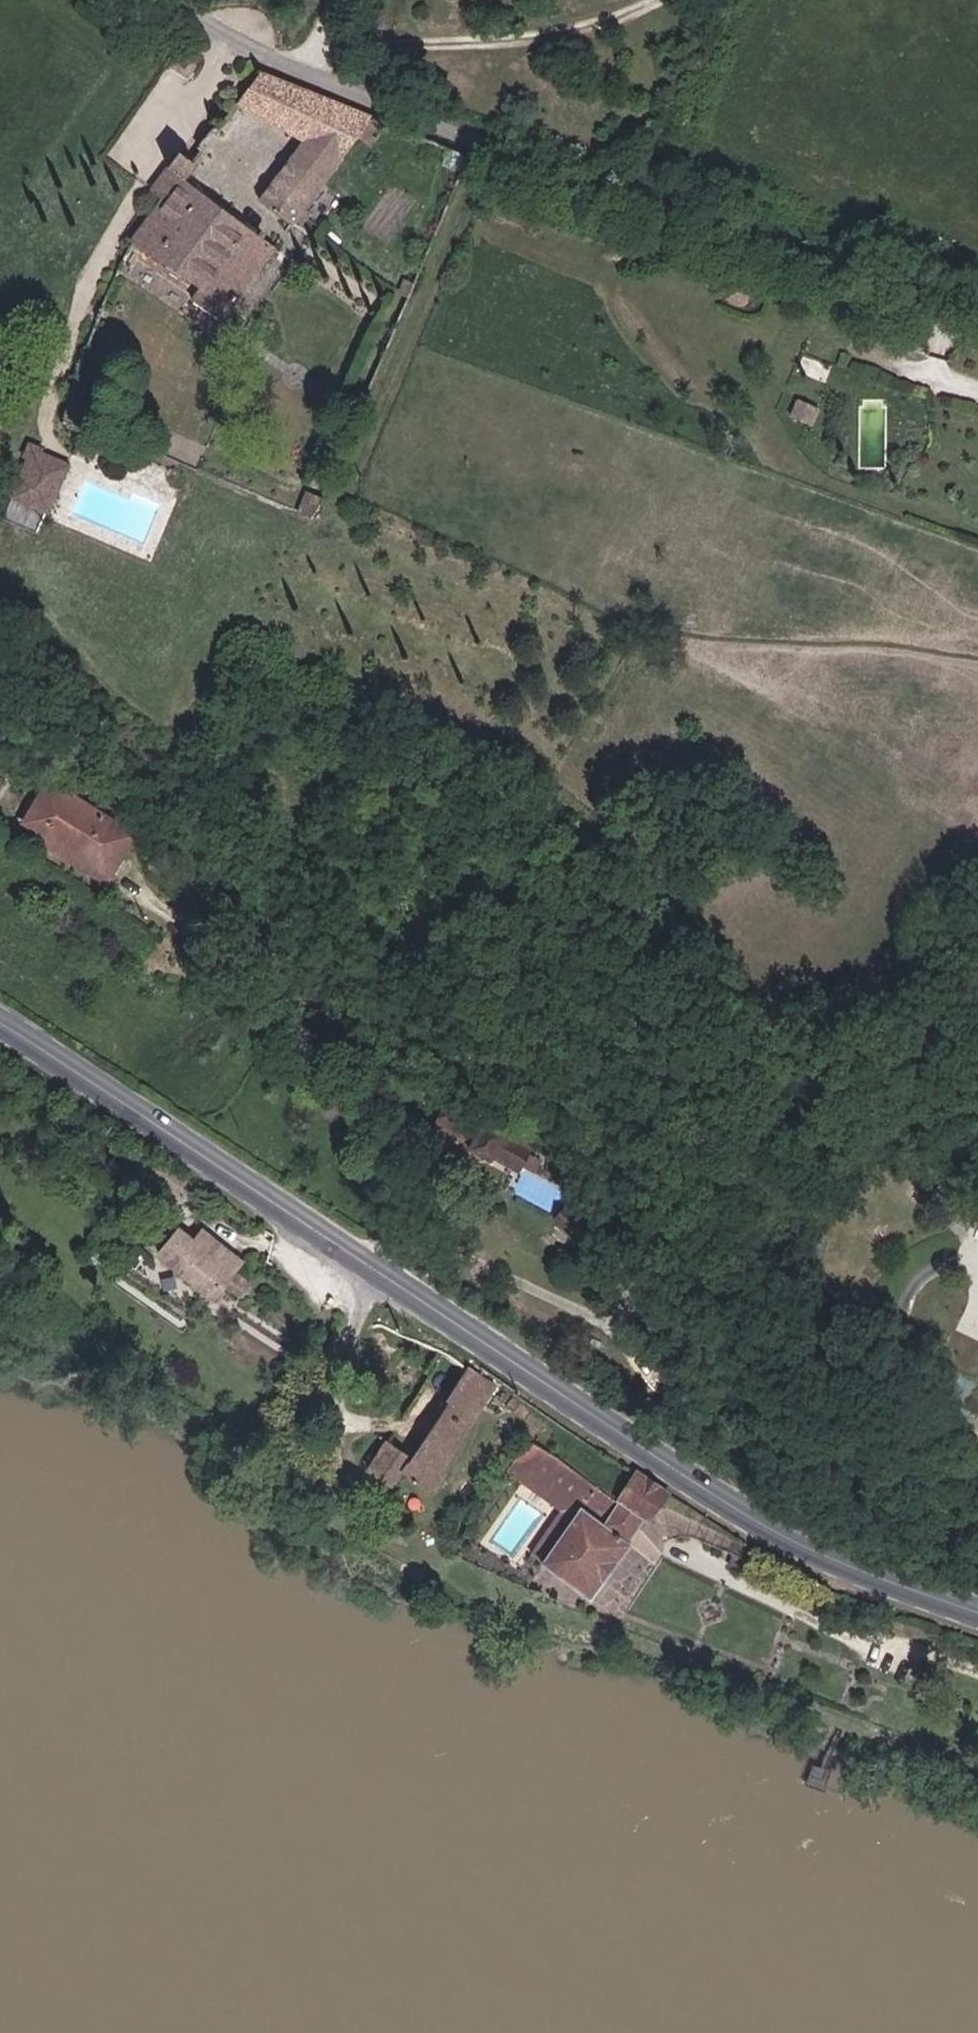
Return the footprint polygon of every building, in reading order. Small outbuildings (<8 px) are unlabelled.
[(303,216),(380,117),(273,76),(258,101),(311,135),(270,190),(303,216)] [(246,94),(238,88),(231,97),(222,91),(209,109),(226,122),(246,94)] [(194,159),(175,147),(153,185),(165,194),(137,235),(230,293),(254,262),(246,255),(266,228),(187,172),(194,159)] [(246,255),(254,262),(275,235),(266,228),(246,255)] [(13,500),(59,511),(71,455),(26,445),(13,500)] [(10,786),(0,779),(0,800),(10,786)] [(63,783),(36,827),(59,841),(57,846),(111,879),(141,832),(63,783)] [(540,1149),(459,1103),(446,1129),(501,1161),(506,1152),(529,1166),(537,1154),(540,1149)] [(524,1174),(529,1166),(506,1152),(501,1161),(524,1174)] [(537,1154),(529,1166),(543,1173),(550,1161),(537,1154)] [(203,1239),(189,1229),(168,1256),(225,1298),(253,1260),(211,1228),(203,1239)] [(478,1363),(420,1451),(397,1435),(372,1473),(398,1490),(413,1466),(438,1483),(506,1381),(478,1363)] [(591,1504),(553,1560),(604,1594),(639,1541),(633,1538),(651,1511),(660,1517),(677,1492),(648,1473),(629,1500),(536,1437),(522,1457),(591,1504)] [(541,1551),(553,1560),(591,1504),(522,1457),(513,1472),(569,1510),(541,1551)]
